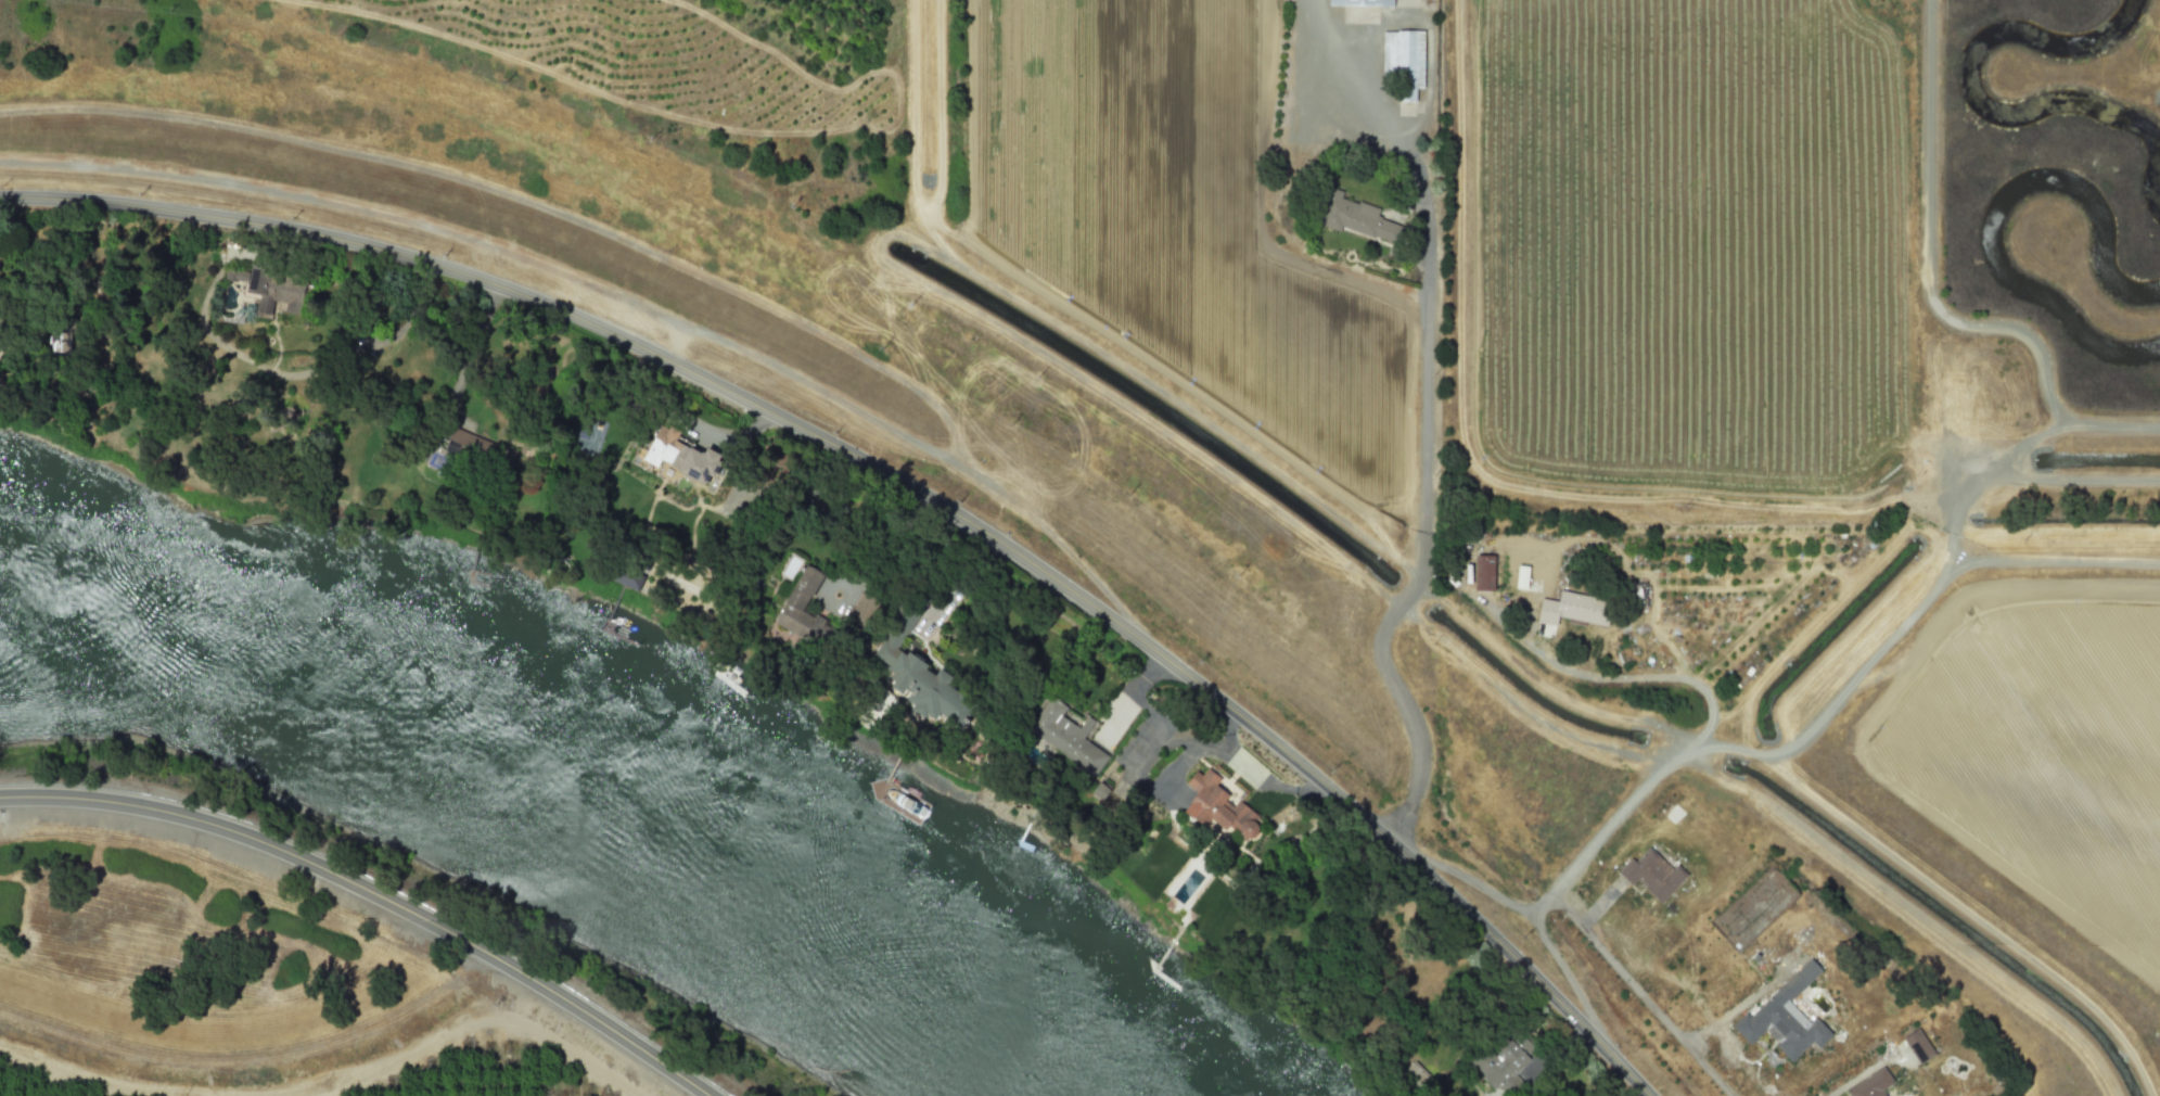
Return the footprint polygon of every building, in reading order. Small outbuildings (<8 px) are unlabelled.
[(1397,79),(1382,80),(1383,30),(1398,30),(1398,29),(1424,29),(1424,87),(1416,87),(1416,101),(1397,101),(1397,79)] [(1330,187),(1343,191),(1341,196),(1358,203),(1359,201),(1380,208),(1378,215),(1382,216),(1381,218),(1405,227),(1398,244),(1375,235),(1375,238),(1342,226),(1340,231),(1317,222),(1330,187)] [(298,311),(305,277),(250,267),(248,275),(247,273),(244,293),(258,295),(254,316),(269,318),(271,307),(298,311)] [(69,332),(51,333),(51,355),(71,355),(69,332)] [(642,461),(656,467),(659,462),(708,484),(721,455),(704,447),(702,453),(675,441),(679,432),(659,423),(642,461)] [(495,444),(450,426),(443,447),(487,464),(495,444)] [(1473,590),(1493,590),(1494,555),(1474,555),(1473,590)] [(614,581),(637,591),(644,574),(622,563),(614,581)] [(774,625),(823,650),(834,629),(822,623),(823,621),(804,611),(822,573),(803,563),(774,625)] [(1611,599),(1559,590),(1557,601),(1541,598),(1534,634),(1552,637),(1557,616),(1607,625),(1611,599)] [(878,602),(864,591),(846,613),(861,624),(878,602)] [(897,648),(922,609),(908,600),(871,658),(893,672),(886,683),(908,696),(904,702),(933,721),(938,713),(960,727),(975,702),(946,685),(951,676),(938,667),(936,672),(897,648)] [(1183,811),(1203,826),(1209,818),(1225,829),(1227,827),(1247,842),(1258,827),(1253,824),(1258,816),(1234,796),(1232,798),(1215,785),(1220,778),(1206,767),(1201,775),(1194,770),(1185,783),(1196,792),(1183,811)] [(1090,792),(1100,801),(1109,789),(1099,781),(1090,792)] [(1631,884),(1635,879),(1660,903),(1687,875),(1666,854),(1662,859),(1648,846),(1634,861),(1629,857),(1616,871),(1631,884)] [(1788,1001),(1820,971),(1818,967),(1810,958),(1788,977),(1776,984),(1755,1003),(1749,1006),(1729,1024),(1748,1044),(1752,1042),(1765,1030),(1776,1042),(1781,1053),(1790,1061),(1812,1042),(1817,1047),(1830,1035),(1827,1031),(1815,1017),(1807,1021),(1788,1001)] [(1916,1062),(1932,1055),(1921,1031),(1905,1038),(1916,1062)] [(1493,1091),(1499,1085),(1507,1095),(1509,1095),(1524,1085),(1512,1070),(1536,1052),(1522,1033),(1512,1041),(1508,1035),(1472,1063),(1493,1091)] [(1850,1095),(1885,1095),(1881,1089),(1893,1082),(1883,1067),(1846,1089),(1850,1095)]
